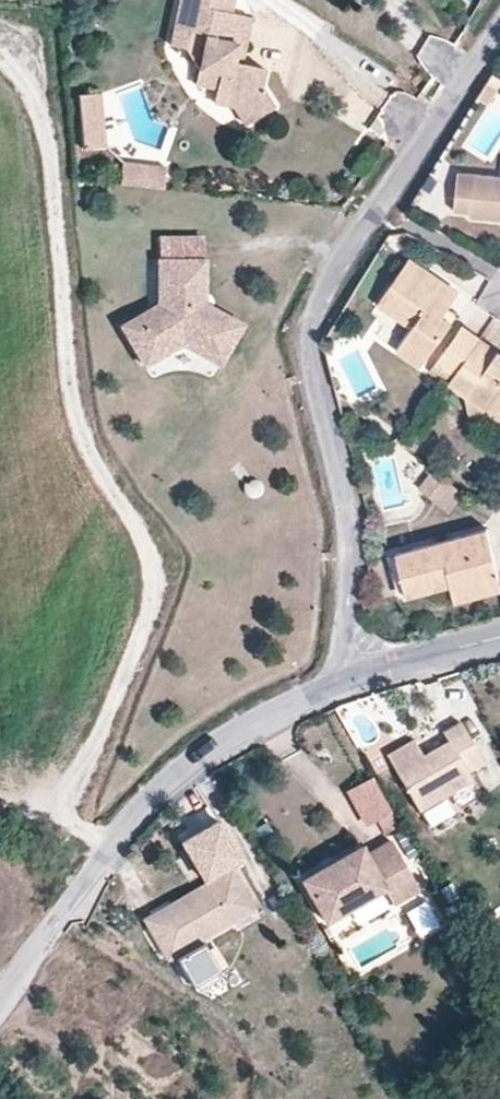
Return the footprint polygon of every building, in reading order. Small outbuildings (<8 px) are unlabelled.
[(250,17),(230,13),(233,0),(180,0),(170,45),(185,48),(198,68),(219,73),(216,88),(215,93),(238,98),(252,120),(274,106),(261,87),(265,69),(240,64),(234,63),(238,45),(243,47),(250,17)] [(240,64),(243,47),(238,45),(234,63),(240,64)] [(216,88),(219,73),(198,68),(194,84),(216,88)] [(499,85),(499,79),(492,74),(487,82),(498,89),(499,85)] [(488,104),(498,89),(487,82),(477,98),(488,104)] [(105,147),(100,93),(78,95),(83,149),(105,147)] [(252,120),(238,98),(215,93),(213,102),(233,106),(245,125),(252,120)] [(137,185),(140,164),(122,162),(119,183),(137,185)] [(163,188),(165,167),(140,164),(137,185),(163,188)] [(456,168),(452,207),(469,209),(468,213),(499,217),(499,173),(456,168)] [(200,256),(200,235),(158,235),(158,255),(200,256)] [(445,304),(457,288),(407,253),(375,298),(410,322),(395,345),(418,361),(449,316),(441,310),(445,304)] [(240,320),(202,299),(202,256),(200,256),(158,255),(156,255),(156,299),(119,321),(142,361),(179,338),(217,360),(240,320)] [(395,345),(410,322),(375,298),(369,307),(383,317),(374,330),(395,345)] [(449,316),(454,310),(445,304),(441,310),(449,316)] [(453,370),(478,334),(460,321),(435,357),(453,370)] [(478,334),(453,370),(447,378),(446,379),(464,392),(487,408),(499,406),(499,349),(478,334)] [(453,370),(435,357),(429,365),(447,378),(453,370)] [(487,408),(464,392),(467,411),(487,408)] [(487,408),(499,417),(499,406),(487,408)] [(409,439),(400,432),(395,439),(404,447),(409,439)] [(412,453),(418,446),(409,439),(404,447),(412,453)] [(463,494),(432,470),(418,488),(448,513),(463,494)] [(499,490),(486,486),(483,497),(497,500),(499,490)] [(495,565),(484,523),(393,547),(405,589),(448,578),(495,565)] [(499,582),(495,565),(448,578),(452,595),(499,582)] [(469,776),(464,768),(480,758),(457,718),(440,728),(446,738),(420,753),(415,743),(388,758),(416,806),(469,776)] [(388,758),(415,743),(411,736),(384,752),(388,758)] [(389,810),(369,774),(345,788),(365,823),(375,817),(389,810)] [(397,823),(389,810),(375,817),(383,831),(397,823)] [(205,882),(232,866),(242,860),(214,812),(177,833),(205,882)] [(414,884),(386,836),(363,849),(358,841),(329,857),(332,862),(325,866),(322,861),(297,875),(321,916),(379,882),(389,899),(414,884)] [(332,862),(329,857),(322,861),(325,866),(332,862)] [(251,899),(232,866),(205,882),(144,917),(168,958),(173,955),(198,940),(203,937),(231,921),(226,913),(251,899)] [(226,913),(231,921),(255,907),(251,899),(226,913)] [(203,937),(198,940),(173,955),(186,978),(217,961),(203,937)]
